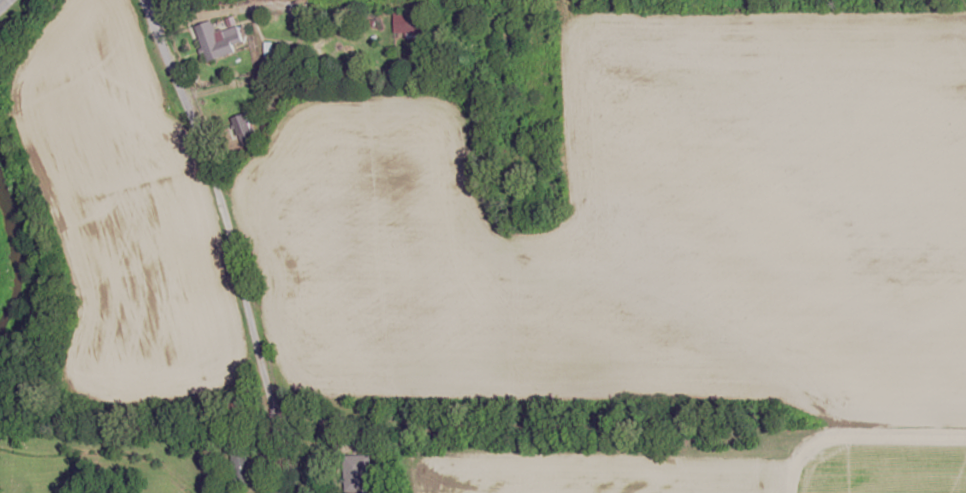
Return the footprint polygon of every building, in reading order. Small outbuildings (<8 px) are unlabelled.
[(395,33),(423,33),(423,13),(395,13),(395,33)] [(237,52),(235,45),(245,42),(240,25),(217,33),(213,21),(197,26),(209,62),(237,52)] [(263,141),(254,111),(234,117),(242,147),(263,141)] [(371,454),(344,455),(346,492),(372,492),(371,454)]
